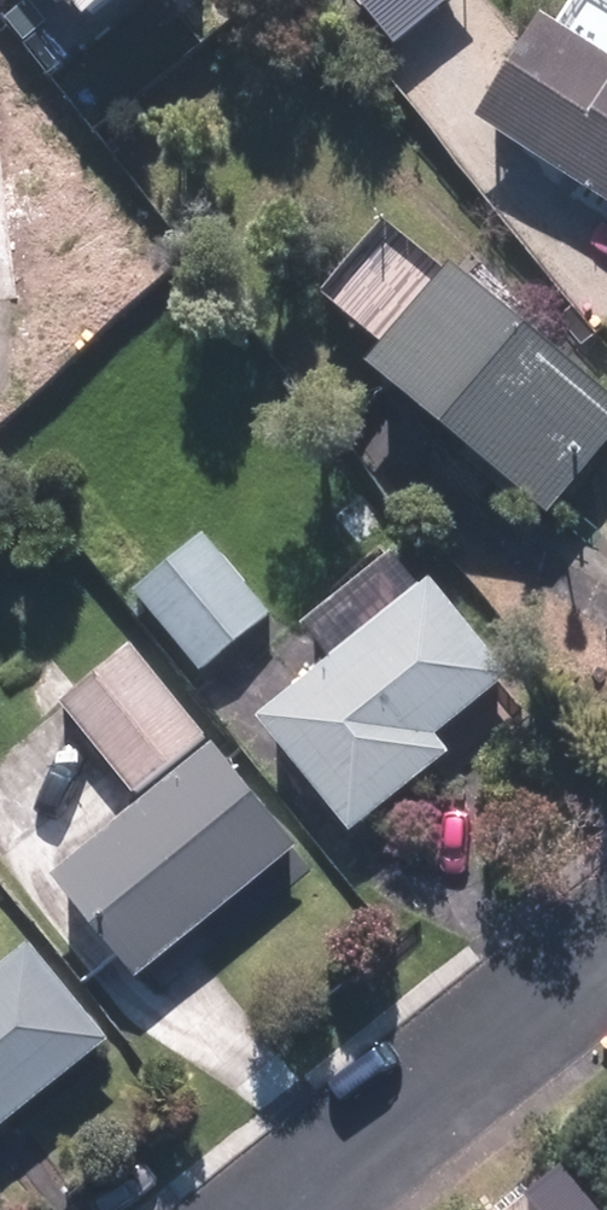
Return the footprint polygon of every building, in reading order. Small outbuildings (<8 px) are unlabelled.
[(400,51),(463,0),(358,0),(400,51)] [(606,198),(606,54),(555,20),(489,122),(606,198)] [(38,302),(15,87),(0,89),(0,306),(38,302)] [(567,513),(606,464),(606,381),(471,268),(390,369),(567,513)] [(141,593),(204,672),(275,617),(212,537),(141,593)] [(274,722),(362,832),(460,755),(445,737),(517,680),(444,587),(274,722)] [(66,700),(139,791),(210,735),(137,645),(66,700)] [(63,879),(146,980),(306,849),(223,748),(63,879)] [(107,1037),(30,943),(0,967),(0,1124),(107,1037)]
